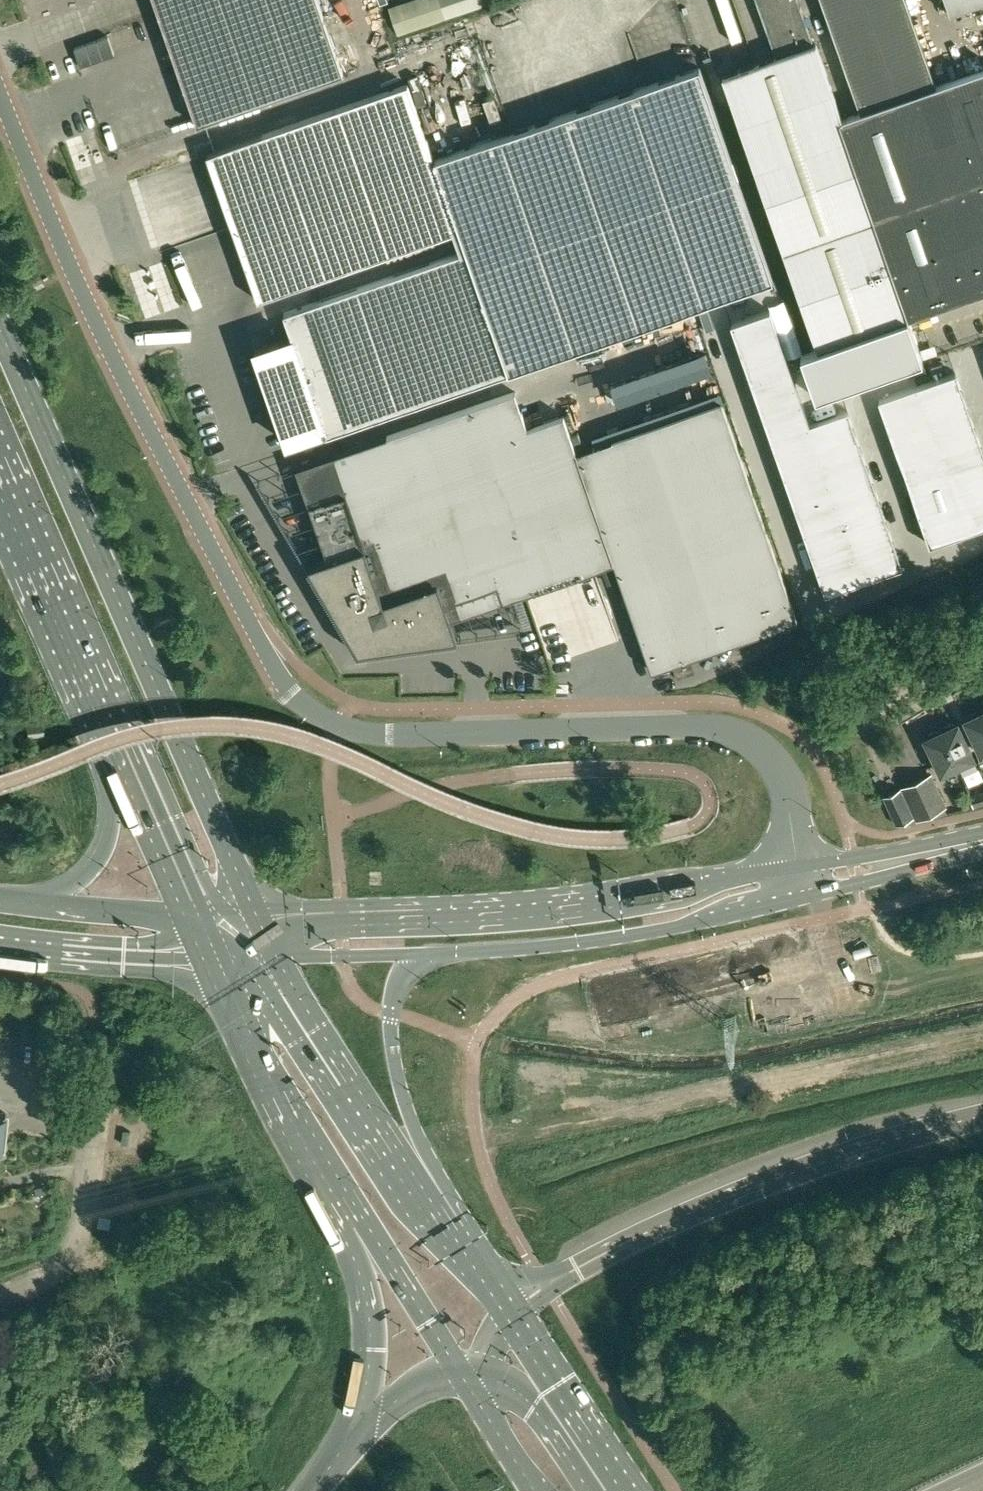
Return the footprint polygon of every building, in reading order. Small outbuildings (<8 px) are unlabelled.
[(201,123),(345,73),(319,0),(154,0),(197,124),(201,123)] [(389,6),(398,34),(447,17),(485,3),(484,0),(405,0),(389,6)] [(843,118),(816,43),(814,44),(799,0),(756,0),(776,57),(723,76),(751,156),(758,176),(818,347),(799,354),(814,398),(923,359),(908,316),(840,119),(843,118)] [(929,67),(883,83),(852,0),(821,0),(860,111),(936,85),(929,67)] [(929,67),(906,0),(852,0),(883,83),(929,67)] [(950,14),(982,3),(982,0),(945,0),(950,14)] [(466,250),(509,372),(525,366),(773,281),(739,182),(732,162),(699,68),(552,118),(434,159),(459,229),(466,250)] [(843,118),(840,119),(908,316),(982,290),(982,69),(843,118)] [(408,83),(207,153),(258,299),(459,229),(434,159),(408,83)] [(255,349),(277,414),(287,442),(324,429),(326,435),(509,372),(466,250),(284,313),(292,337),(255,349)] [(769,310),(731,323),(826,592),(902,566),(847,409),(810,423),(769,310)] [(879,398),(930,544),(982,525),(982,451),(955,372),(879,398)] [(515,391),(296,467),(328,558),(309,564),(359,650),(457,636),(453,617),(614,562),(652,670),(797,620),(721,403),(578,453),(565,415),(527,428),(515,391)] [(677,678),(695,672),(691,661),(673,667),(677,678)] [(982,754),(982,715),(981,712),(979,713),(976,712),(967,716),(968,718),(966,720),(982,754)] [(942,731),(958,766),(975,758),(958,723),(956,724),(952,723),(945,726),(944,730),(942,731)] [(942,774),(958,766),(942,731),(940,732),(936,730),(928,734),(927,738),(925,739),(942,774)] [(903,787),(915,816),(916,819),(946,805),(931,774),(903,787)] [(883,796),(894,819),(896,824),(914,816),(901,788),(883,796)] [(970,795),(973,806),(982,803),(982,792),(970,795)] [(5,1133),(5,1125),(8,1125),(9,1116),(7,1116),(7,1113),(0,1112),(0,1133),(5,1133)]
